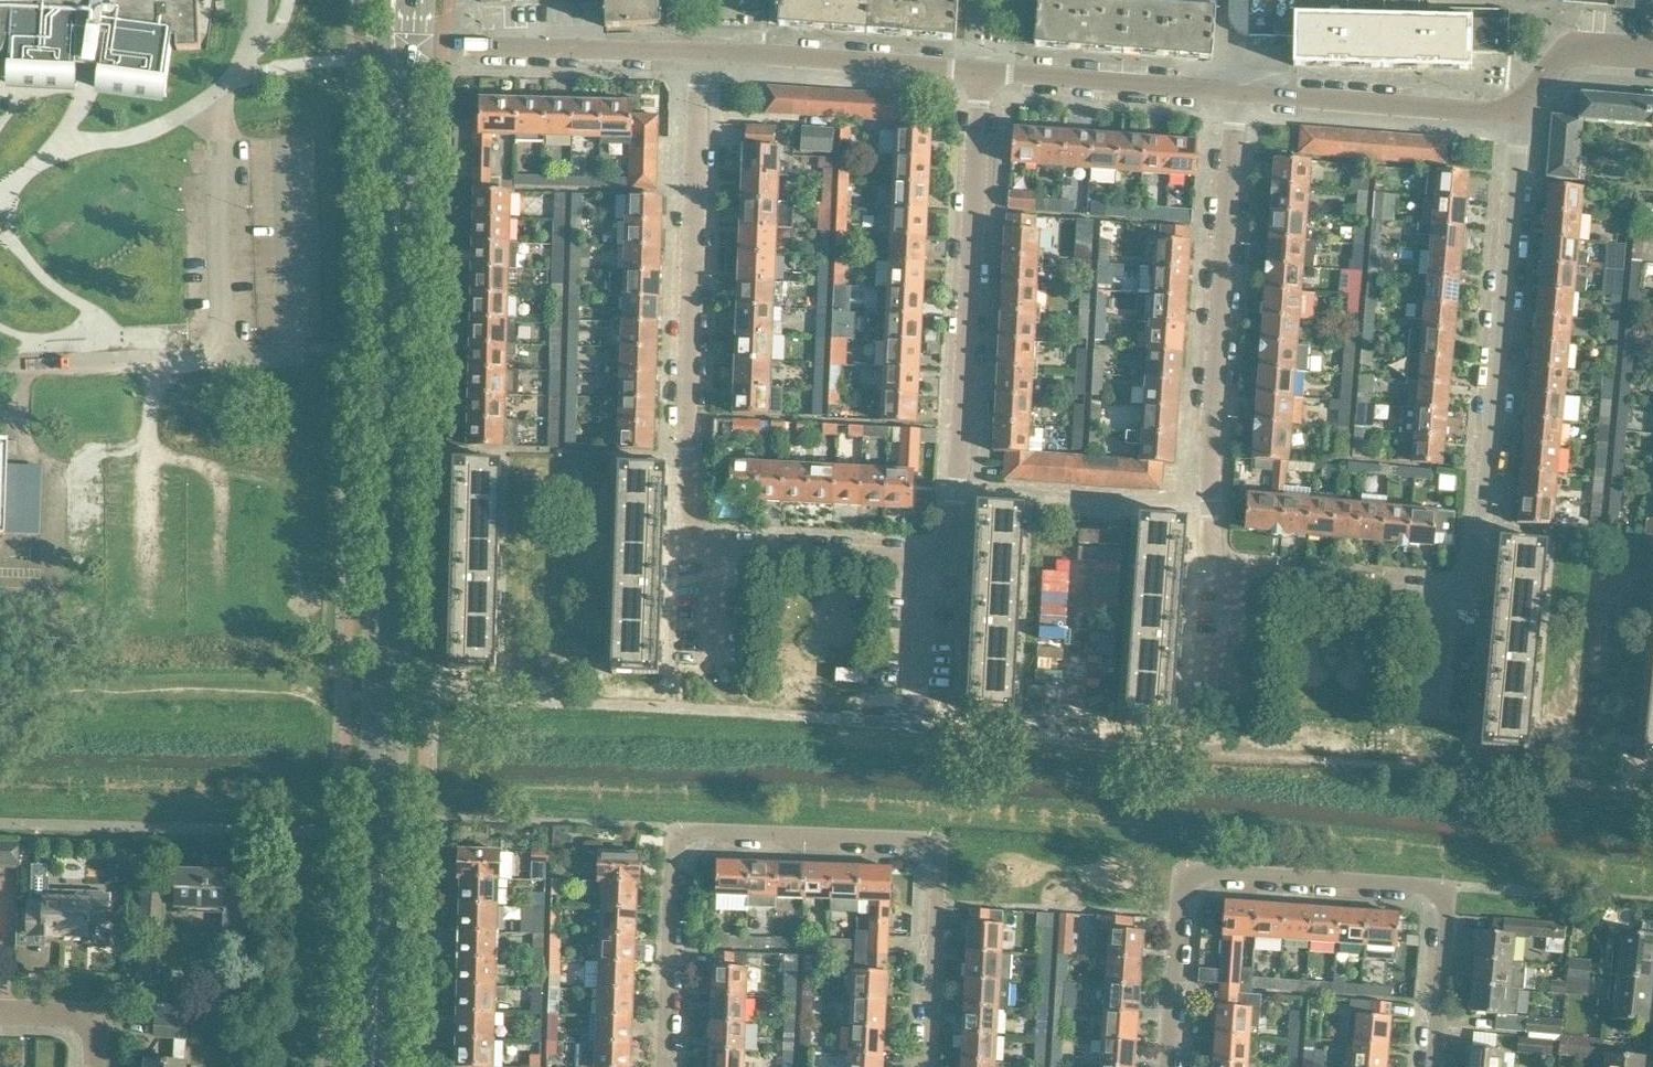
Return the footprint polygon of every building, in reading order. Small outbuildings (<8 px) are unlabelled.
[(2,57),(5,55),(7,51),(9,48),(10,44),(10,40),(12,40),(11,67),(11,81),(9,81),(9,83),(78,86),(78,84),(77,84),(77,70),(102,72),(100,86),(99,86),(99,88),(167,97),(167,95),(166,95),(168,81),(174,41),(179,40),(179,51),(197,50),(201,50),(201,46),(200,34),(199,0),(0,0),(0,59),(2,57)] [(659,0),(605,0),(607,28),(660,26),(659,0)] [(869,7),(870,0),(781,0),(779,26),(867,33),(869,7)] [(959,0),(870,0),(869,7),(867,33),(956,40),(959,0)] [(1128,1),(1112,0),(1039,0),(1035,46),(1124,53),(1128,1)] [(1428,0),(1230,0),(1230,9),(1229,14),(1229,19),(1231,25),(1234,29),(1239,33),(1245,35),(1250,36),(1294,37),(1294,66),(1426,69),(1427,27),(1473,28),(1472,52),(1507,53),(1508,18),(1507,18),(1507,21),(1427,19),(1428,0)] [(1212,60),(1216,8),(1128,1),(1124,53),(1212,60)] [(1427,27),(1426,69),(1472,70),(1472,52),(1473,28),(1427,27)] [(779,114),(781,87),(768,87),(766,113),(779,114)] [(792,115),(794,88),(781,87),(779,114),(792,115)] [(806,116),(807,89),(794,88),(792,115),(806,116)] [(819,116),(821,90),(807,89),(806,116),(819,116)] [(832,117),(834,91),(821,90),(819,116),(832,117)] [(845,118),(847,92),(834,91),(832,117),(845,118)] [(1647,91),(1646,99),(1645,99),(1643,125),(1652,126),(1652,92),(1647,91)] [(858,119),(860,92),(847,92),(845,118),(858,119)] [(872,120),(873,93),(860,92),(858,119),(872,120)] [(885,121),(887,94),(873,93),(872,120),(885,121)] [(1643,125),(1645,99),(1581,93),(1580,116),(1579,116),(1579,119),(1584,120),(1643,125)] [(898,121),(900,95),(887,94),(885,121),(898,121)] [(911,122),(913,96),(900,95),(898,121),(911,122)] [(516,134),(517,100),(516,100),(516,97),(504,97),(504,100),(481,99),(481,127),(475,127),(473,191),(476,191),(510,192),(516,192),(516,185),(515,185),(515,181),(503,181),(503,177),(491,177),(493,134),(516,134)] [(517,100),(516,134),(544,135),(545,101),(543,101),(543,98),(532,97),(532,101),(517,100)] [(573,136),(574,101),(571,101),(571,98),(559,98),(559,101),(545,101),(544,135),(573,136)] [(600,137),(601,102),(600,102),(600,99),(588,99),(588,102),(574,101),(573,136),(600,137)] [(617,103),(601,102),(600,137),(630,137),(630,139),(632,139),(632,136),(658,137),(658,116),(633,115),(633,103),(628,103),(628,100),(617,100),(617,103)] [(1579,179),(1584,120),(1579,119),(1579,116),(1572,116),(1552,114),(1549,148),(1547,177),(1579,180),(1579,179)] [(1038,165),(1041,126),(1027,125),(1027,129),(1014,128),(1012,163),(1038,165)] [(794,163),(779,162),(780,147),(773,147),(774,127),(747,126),(746,147),(745,147),(744,175),(778,176),(778,175),(794,176),(794,163)] [(1064,167),(1067,132),(1054,131),(1054,127),(1041,126),(1038,165),(1064,167)] [(851,141),(852,128),(842,127),(841,141),(851,141)] [(1313,154),(1315,128),(1302,127),(1300,153),(1313,154)] [(802,128),(801,151),(833,153),(835,130),(802,128)] [(1326,155),(1328,129),(1315,128),(1313,154),(1326,155)] [(1090,169),(1093,130),(1080,129),(1080,133),(1067,132),(1064,167),(1090,169)] [(1339,156),(1341,130),(1328,129),(1326,155),(1339,156)] [(930,159),(931,132),(898,130),(896,157),(930,159)] [(1116,171),(1119,136),(1106,135),(1107,131),(1093,130),(1090,169),(1116,171)] [(1352,157),(1355,132),(1341,130),(1339,156),(1352,157)] [(1366,158),(1368,133),(1355,132),(1352,157),(1366,158)] [(1143,173),(1145,134),(1132,133),(1131,137),(1119,136),(1116,171),(1143,173)] [(1379,159),(1381,134),(1368,133),(1366,158),(1379,159)] [(1168,175),(1171,140),(1159,139),(1159,135),(1145,134),(1143,173),(1168,175)] [(1392,160),(1394,135),(1381,134),(1379,159),(1392,160)] [(1405,162),(1407,136),(1394,135),(1392,160),(1405,162)] [(657,150),(658,137),(632,136),(632,139),(630,139),(630,149),(657,150)] [(1196,177),(1198,142),(1186,141),(1186,137),(1176,136),(1175,140),(1171,140),(1168,175),(1196,177)] [(1418,163),(1421,137),(1407,136),(1405,162),(1418,163)] [(1432,164),(1434,138),(1421,137),(1418,163),(1432,164)] [(1445,165),(1447,139),(1434,138),(1432,164),(1445,165)] [(657,163),(657,150),(630,149),(629,162),(657,163)] [(851,154),(841,154),(840,179),(850,180),(851,154)] [(834,157),(819,157),(819,168),(824,168),(823,178),(833,179),(834,157)] [(928,185),(930,159),(896,157),(895,183),(928,185)] [(1308,188),(1310,161),(1275,158),(1273,185),(1271,185),(1271,186),(1308,188)] [(656,176),(657,163),(629,162),(629,175),(656,176)] [(1386,182),(1387,168),(1387,167),(1377,167),(1376,181),(1386,182)] [(1465,201),(1467,174),(1428,170),(1426,197),(1436,198),(1465,201)] [(524,175),(523,185),(543,186),(543,176),(524,175)] [(656,189),(656,176),(629,175),(629,177),(628,188),(656,189)] [(777,202),(778,176),(744,175),(743,201),(777,202)] [(1369,193),(1370,176),(1359,175),(1358,192),(1369,193)] [(571,187),(572,176),(543,176),(543,186),(571,187)] [(599,187),(599,177),(572,176),(571,187),(599,187)] [(628,188),(629,177),(599,177),(599,187),(628,188)] [(832,205),(833,179),(823,178),(822,205),(832,205)] [(849,206),(850,180),(840,179),(838,206),(849,206)] [(927,211),(928,185),(895,183),(893,209),(927,211)] [(1582,214),(1584,187),(1548,184),(1546,211),(1582,214)] [(1306,214),(1308,188),(1271,186),(1271,196),(1272,196),(1271,212),(1306,214)] [(509,219),(510,192),(476,191),(475,217),(509,219)] [(1631,192),(1621,191),(1619,209),(1630,210),(1631,192)] [(567,193),(556,192),(555,219),(566,220),(567,193)] [(1035,198),(1036,199),(1036,194),(1011,192),(1010,192),(1009,208),(1035,210),(1035,198)] [(1368,209),(1369,193),(1358,192),(1357,208),(1368,209)] [(1386,193),(1375,192),(1372,220),(1383,221),(1386,193)] [(582,220),(583,193),(573,193),(572,220),(582,220)] [(662,222),(663,197),(663,196),(628,195),(627,221),(662,222)] [(1061,212),(1062,200),(1036,199),(1035,198),(1035,210),(1061,212)] [(1463,227),(1465,201),(1436,198),(1434,224),(1434,225),(1463,227)] [(1075,201),(1062,200),(1061,212),(1074,213),(1075,201)] [(795,203),(777,202),(743,201),(741,227),(776,229),(776,227),(794,228),(795,203)] [(1113,217),(1114,204),(1102,204),(1101,216),(1113,217)] [(1139,219),(1140,207),(1114,204),(1113,217),(1139,219)] [(831,232),(832,205),(822,205),(821,231),(831,232)] [(847,233),(849,206),(838,206),(837,232),(847,233)] [(1165,221),(1166,209),(1140,207),(1139,219),(1165,221)] [(926,238),(927,211),(893,209),(892,236),(926,238)] [(1192,223),(1193,211),(1166,209),(1165,221),(1192,223)] [(1582,214),(1546,211),(1543,211),(1542,224),(1545,225),(1544,237),(1579,240),(1582,214)] [(1304,240),(1306,214),(1271,212),(1269,238),(1304,241),(1304,240)] [(1036,230),(1037,216),(1007,214),(1007,229),(1005,229),(1004,257),(1039,259),(1040,230),(1036,230)] [(508,244),(508,243),(509,219),(475,217),(474,243),(508,244)] [(1627,236),(1629,218),(1618,217),(1616,235),(1627,236)] [(565,245),(566,220),(555,219),(555,245),(565,245)] [(581,245),(582,220),(572,220),(572,245),(581,245)] [(1381,247),(1383,221),(1372,220),(1370,246),(1381,247)] [(662,222),(627,221),(626,246),(661,247),(662,222)] [(1460,253),(1463,227),(1434,225),(1434,224),(1420,222),(1418,236),(1433,237),(1431,251),(1460,253)] [(1188,270),(1191,242),(1189,242),(1190,227),(1162,225),(1161,239),(1157,239),(1155,268),(1188,270)] [(775,255),(776,229),(741,227),(740,254),(775,255)] [(1366,228),(1355,227),(1354,245),(1364,246),(1366,228)] [(830,258),(831,232),(821,231),(820,258),(830,258)] [(847,247),(847,233),(837,232),(836,247),(847,247)] [(1644,235),(1635,234),(1632,262),(1642,263),(1644,235)] [(924,264),(926,238),(892,236),(881,236),(880,252),(890,253),(890,262),(924,264)] [(1093,262),(1094,238),(1083,237),(1082,261),(1093,262)] [(1578,253),(1579,240),(1544,237),(1542,263),(1577,266),(1587,267),(1588,254),(1578,253)] [(1111,239),(1100,238),(1099,262),(1110,263),(1111,239)] [(1315,267),(1316,242),(1316,241),(1304,240),(1304,241),(1269,238),(1267,264),(1266,264),(1316,268),(1316,267),(1315,267)] [(518,269),(519,244),(508,243),(508,244),(474,243),(474,268),(518,269)] [(1624,270),(1626,244),(1616,243),(1613,269),(1624,270)] [(564,270),(565,245),(555,245),(554,270),(564,270)] [(580,270),(581,245),(572,245),(571,270),(580,270)] [(1362,272),(1364,246),(1354,245),(1353,259),(1350,259),(1349,270),(1351,271),(1362,272)] [(661,273),(661,247),(626,246),(625,271),(661,273)] [(1379,273),(1381,247),(1370,246),(1368,272),(1379,273)] [(1458,280),(1460,253),(1431,251),(1429,277),(1458,280)] [(774,282),(775,255),(740,254),(739,280),(774,282)] [(1037,287),(1039,259),(1004,257),(1002,285),(1037,287)] [(828,285),(830,258),(820,258),(819,284),(828,285)] [(846,260),(836,259),(835,285),(845,286),(846,260)] [(1091,284),(1093,262),(1082,261),(1081,283),(1091,284)] [(923,290),(924,264),(890,262),(889,287),(889,289),(923,290)] [(1108,284),(1110,263),(1099,262),(1098,284),(1108,284)] [(1639,292),(1642,263),(1632,262),(1629,290),(1639,292)] [(1576,277),(1577,266),(1542,263),(1539,263),(1537,275),(1540,277),(1539,289),(1575,292),(1586,293),(1587,278),(1576,277)] [(1315,279),(1316,268),(1266,264),(1265,275),(1266,276),(1265,291),(1302,293),(1303,279),(1315,279)] [(1186,298),(1188,270),(1155,268),(1140,267),(1139,294),(1153,295),(1186,298)] [(518,294),(518,269),(474,268),(473,293),(518,294)] [(1622,288),(1624,270),(1613,269),(1612,287),(1622,288)] [(564,295),(564,270),(554,270),(553,295),(564,295)] [(580,296),(580,270),(571,270),(570,296),(580,296)] [(660,298),(661,273),(625,271),(612,271),(610,296),(624,297),(660,298)] [(1360,298),(1362,272),(1351,271),(1349,297),(1360,298)] [(1377,299),(1379,273),(1368,272),(1366,299),(1377,299)] [(1456,306),(1458,280),(1429,277),(1427,302),(1427,303),(1456,306)] [(773,308),(774,282),(739,280),(738,307),(773,308)] [(827,311),(828,285),(819,284),(818,311),(827,311)] [(835,285),(833,312),(834,312),(834,311),(850,313),(851,300),(844,300),(845,286),(835,285)] [(1036,314),(1037,287),(1002,285),(1001,312),(1036,314)] [(921,317),(923,290),(889,289),(889,287),(880,287),(879,314),(887,315),(921,317)] [(1572,318),(1575,292),(1539,289),(1537,315),(1534,315),(1572,318)] [(1637,320),(1639,292),(1629,290),(1627,319),(1637,320)] [(1300,320),(1302,293),(1265,291),(1263,317),(1300,320)] [(517,320),(518,294),(473,293),(472,318),(517,320)] [(1091,294),(1090,294),(1080,293),(1079,317),(1090,317),(1091,294)] [(1108,295),(1098,294),(1097,294),(1096,318),(1107,318),(1108,295)] [(563,321),(564,295),(553,295),(553,320),(563,321)] [(1184,326),(1186,298),(1153,295),(1151,323),(1184,326)] [(1620,314),(1622,296),(1611,295),(1610,313),(1620,314)] [(579,321),(580,296),(570,296),(569,321),(579,321)] [(659,323),(660,298),(624,297),(624,322),(659,323)] [(1359,314),(1360,298),(1349,297),(1348,313),(1359,314)] [(1375,326),(1377,299),(1366,299),(1364,325),(1375,326)] [(1453,332),(1456,306),(1427,303),(1427,302),(1417,302),(1415,320),(1425,321),(1424,329),(1453,332)] [(772,322),(773,308),(738,307),(737,333),(772,335),(772,334),(783,335),(784,323),(772,322)] [(826,337),(827,311),(818,311),(816,337),(826,337)] [(833,312),(832,338),(843,338),(855,339),(856,313),(850,313),(834,311),(834,312),(833,312)] [(1035,342),(1036,314),(1001,312),(999,340),(1035,342)] [(920,343),(921,317),(887,315),(886,341),(920,343)] [(1570,344),(1572,318),(1534,315),(1533,328),(1536,329),(1535,341),(1570,344)] [(1089,339),(1090,317),(1079,317),(1078,339),(1089,339)] [(1298,344),(1300,320),(1263,317),(1261,343),(1260,343),(1298,346),(1298,344)] [(517,345),(517,320),(472,318),(471,343),(517,345)] [(1106,340),(1107,318),(1096,318),(1095,340),(1106,340)] [(1634,348),(1637,320),(1627,319),(1624,347),(1634,348)] [(553,320),(552,335),(563,335),(563,321),(553,320)] [(578,346),(579,321),(569,321),(569,346),(578,346)] [(1619,322),(1609,321),(1607,339),(1618,340),(1619,322)] [(658,349),(659,323),(624,322),(623,347),(658,349)] [(1182,353),(1184,326),(1151,323),(1149,351),(1182,353)] [(1453,332),(1424,329),(1411,328),(1409,355),(1451,358),(1453,332)] [(1356,351),(1357,333),(1346,332),(1345,350),(1356,351)] [(771,361),(772,335),(737,333),(736,360),(771,361)] [(825,364),(826,337),(816,337),(815,363),(825,364)] [(842,359),(843,338),(832,338),(831,364),(841,365),(847,366),(847,359),(842,359)] [(1363,338),(1362,351),(1373,352),(1374,339),(1363,338)] [(1033,370),(1035,342),(999,340),(998,368),(1033,370)] [(918,369),(920,343),(886,341),(885,368),(918,369)] [(1568,370),(1570,344),(1535,341),(1532,367),(1568,370)] [(505,370),(505,369),(505,356),(517,356),(517,345),(471,343),(470,369),(505,370)] [(1308,372),(1310,347),(1310,345),(1298,344),(1298,346),(1260,343),(1259,355),(1261,355),(1260,370),(1296,372),(1296,371),(1308,372)] [(562,371),(562,346),(552,346),(551,371),(562,371)] [(578,372),(578,346),(569,346),(568,371),(578,372)] [(657,374),(658,349),(623,347),(622,373),(657,374)] [(1617,348),(1606,347),(1605,365),(1615,366),(1617,348)] [(1631,376),(1634,348),(1624,347),(1622,375),(1631,376)] [(1088,350),(1078,349),(1077,372),(1087,373),(1088,350)] [(1105,350),(1095,350),(1093,373),(1104,373),(1105,350)] [(1354,377),(1356,351),(1345,350),(1343,376),(1354,377)] [(1180,381),(1182,353),(1149,351),(1147,378),(1180,381)] [(1371,365),(1373,352),(1362,351),(1361,364),(1371,365)] [(1409,355),(1406,380),(1410,381),(1419,382),(1449,385),(1451,358),(1409,355)] [(770,387),(771,361),(736,360),(735,386),(770,388),(770,387)] [(824,390),(825,364),(815,363),(814,390),(824,390)] [(841,379),(841,365),(831,364),(831,378),(841,379)] [(1565,396),(1568,370),(1532,367),(1529,367),(1528,380),(1530,381),(1529,393),(1565,396)] [(917,396),(918,369),(885,368),(883,394),(917,396)] [(1032,397),(1033,370),(998,368),(996,395),(1032,397)] [(520,395),(520,370),(505,369),(505,370),(470,369),(469,394),(505,395),(520,395)] [(1294,398),(1296,372),(1260,370),(1258,396),(1294,398)] [(561,396),(562,371),(551,371),(551,396),(561,396)] [(577,397),(578,372),(568,371),(567,397),(577,397)] [(1086,395),(1087,373),(1077,372),(1075,394),(1086,395)] [(656,399),(657,374),(622,373),(621,398),(656,399)] [(1103,396),(1104,373),(1093,373),(1092,395),(1103,396)] [(1615,374),(1614,374),(1604,373),(1602,399),(1612,400),(1615,374)] [(1629,404),(1631,376),(1622,375),(1619,403),(1629,404)] [(1352,403),(1354,377),(1343,376),(1341,400),(1341,402),(1352,403)] [(1376,377),(1361,376),(1360,376),(1357,404),(1368,404),(1368,403),(1374,404),(1376,377)] [(1178,409),(1180,381),(1147,378),(1145,406),(1178,409)] [(1447,411),(1449,385),(1419,382),(1410,381),(1408,408),(1447,411)] [(783,415),(785,388),(785,387),(770,387),(770,388),(735,386),(734,413),(783,415)] [(823,416),(824,390),(814,390),(813,415),(823,416)] [(840,391),(830,391),(830,405),(840,405),(840,391)] [(1563,422),(1565,396),(1529,393),(1527,418),(1527,419),(1563,422)] [(503,420),(505,395),(469,394),(469,419),(503,420)] [(915,423),(917,396),(883,394),(882,421),(915,423)] [(1030,425),(1032,397),(996,395),(995,423),(1030,425)] [(560,422),(561,396),(551,396),(550,421),(560,422)] [(1292,425),(1294,398),(1258,396),(1256,422),(1292,425)] [(576,422),(577,397),(567,397),(566,422),(576,422)] [(655,424),(656,399),(621,398),(620,423),(655,424)] [(1350,428),(1352,403),(1341,402),(1341,400),(1332,399),(1331,409),(1340,410),(1339,427),(1350,428)] [(1611,418),(1612,400),(1602,399),(1600,417),(1611,418)] [(1626,432),(1629,404),(1619,403),(1617,431),(1626,432)] [(1085,405),(1075,404),(1074,427),(1084,428),(1085,405)] [(1367,417),(1368,404),(1357,404),(1356,417),(1367,417)] [(1102,406),(1092,405),(1090,428),(1101,429),(1102,406)] [(1176,436),(1178,409),(1145,406),(1144,424),(1139,423),(1138,432),(1138,433),(1176,436)] [(1403,407),(1400,433),(1415,434),(1415,435),(1444,437),(1447,411),(1408,408),(1403,407)] [(1561,448),(1563,422),(1527,419),(1527,418),(1525,418),(1523,432),(1526,433),(1525,445),(1561,448)] [(518,446),(519,421),(519,420),(503,420),(469,419),(468,445),(518,446)] [(760,436),(761,421),(733,420),(733,435),(760,436)] [(560,447),(560,422),(550,421),(549,447),(560,447)] [(786,432),(787,423),(787,422),(772,421),(772,431),(786,432)] [(566,422),(566,436),(576,436),(576,422),(566,422)] [(1289,462),(1292,425),(1256,422),(1254,422),(1254,432),(1255,432),(1253,459),(1275,462),(1287,463),(1287,462),(1289,462)] [(654,450),(655,424),(620,423),(619,449),(654,450)] [(812,433),(812,424),(812,423),(798,423),(798,433),(812,433)] [(1043,430),(1030,429),(1030,425),(995,423),(993,451),(1006,452),(1005,466),(1034,468),(1035,453),(1042,453),(1043,430)] [(838,435),(838,425),(824,424),(823,434),(838,435)] [(862,436),(862,426),(850,425),(849,435),(862,436)] [(1607,452),(1610,426),(1600,425),(1598,451),(1607,452)] [(889,437),(890,428),(890,427),(862,426),(862,436),(889,437)] [(1083,450),(1084,428),(1074,427),(1072,449),(1082,450),(1083,450)] [(917,472),(919,429),(894,428),(893,442),(901,443),(900,471),(886,471),(884,507),(911,508),(912,472),(917,472)] [(1100,451),(1101,429),(1090,428),(1089,450),(1090,450),(1100,451)] [(1365,429),(1356,428),(1355,428),(1353,456),(1366,457),(1367,445),(1364,444),(1365,429)] [(1174,465),(1176,436),(1138,433),(1138,432),(1128,431),(1127,444),(1142,445),(1141,460),(1136,460),(1135,475),(1162,477),(1163,464),(1174,465)] [(1624,460),(1626,432),(1617,431),(1614,459),(1624,460)] [(1442,464),(1444,437),(1415,435),(1415,434),(1400,433),(1398,460),(1442,464)] [(1349,435),(1348,435),(1338,434),(1337,455),(1348,456),(1349,435)] [(1558,474),(1561,448),(1525,445),(1522,470),(1522,471),(1558,474)] [(1605,478),(1607,452),(1598,451),(1595,477),(1605,478)] [(1047,482),(1050,454),(1042,453),(1035,453),(1034,468),(1033,481),(1047,482)] [(1064,483),(1066,455),(1050,454),(1047,482),(1064,483)] [(1080,485),(1082,456),(1066,455),(1064,483),(1080,485)] [(1118,488),(1120,459),(1089,456),(1087,485),(1118,488)] [(1134,489),(1135,475),(1136,460),(1120,459),(1118,488),(1134,489)] [(1621,488),(1624,460),(1614,459),(1611,487),(1621,488)] [(502,461),(479,461),(455,460),(453,530),(500,531),(502,461)] [(1285,482),(1287,463),(1275,462),(1274,476),(1280,477),(1279,482),(1285,482)] [(1365,473),(1366,464),(1349,462),(1348,472),(1365,473)] [(756,501),(758,464),(731,463),(729,500),(756,501)] [(664,536),(667,466),(620,464),(618,534),(664,536)] [(782,503),(783,465),(758,464),(756,501),(782,503)] [(1390,475),(1391,466),(1366,464),(1365,473),(1390,475)] [(807,504),(809,467),(783,465),(782,503),(807,504)] [(1033,481),(1034,468),(1005,466),(1004,479),(1033,481)] [(833,505),(835,468),(809,467),(807,504),(833,505)] [(1415,478),(1416,468),(1399,467),(1399,476),(1415,478)] [(859,506),(860,469),(835,468),(833,505),(859,506)] [(1432,479),(1432,470),(1416,468),(1415,478),(1432,479)] [(884,507),(886,471),(860,469),(859,506),(884,507)] [(1327,469),(1326,478),(1338,479),(1339,470),(1327,469)] [(1556,500),(1558,474),(1522,471),(1522,470),(1520,470),(1519,483),(1521,485),(1520,497),(1556,500)] [(1161,491),(1162,477),(1135,475),(1134,489),(1161,491)] [(1283,532),(1286,498),(1284,498),(1285,482),(1279,482),(1280,477),(1274,476),(1273,496),(1248,494),(1246,529),(1283,532)] [(1603,504),(1605,478),(1595,477),(1593,503),(1603,504)] [(1619,517),(1621,488),(1611,487),(1609,516),(1619,517)] [(1384,542),(1387,507),(1388,497),(1363,495),(1362,505),(1358,539),(1384,542)] [(1021,574),(1024,504),(1003,503),(1003,498),(981,497),(981,503),(978,502),(974,572),(1021,574)] [(1553,527),(1556,500),(1520,497),(1517,523),(1553,527)] [(1308,535),(1311,500),(1286,498),(1283,532),(1308,535)] [(1333,537),(1337,503),(1311,500),(1308,535),(1333,537)] [(1358,539),(1362,505),(1337,503),(1333,537),(1358,539)] [(1601,521),(1603,504),(1593,503),(1592,520),(1601,521)] [(1409,544),(1412,509),(1387,507),(1384,542),(1409,544)] [(1412,509),(1409,544),(1435,547),(1436,534),(1454,536),(1456,513),(1438,512),(1412,509)] [(1182,588),(1187,519),(1183,518),(1183,512),(1162,511),(1162,517),(1140,516),(1136,585),(1182,588)] [(498,601),(500,531),(453,530),(452,599),(498,601)] [(662,605),(664,536),(618,534),(615,603),(662,605)] [(1547,542),(1526,540),(1501,538),(1495,608),(1541,612),(1547,542)] [(1018,644),(1021,574),(974,572),(971,642),(1018,644)] [(1177,658),(1182,588),(1136,585),(1131,654),(1177,658)] [(496,670),(498,601),(452,599),(450,669),(496,670)] [(659,675),(662,605),(615,603),(613,673),(659,675)] [(1535,681),(1541,612),(1495,608),(1488,677),(1535,681)] [(1014,714),(1018,644),(971,642),(968,712),(1014,714)] [(1173,727),(1177,658),(1131,654),(1126,724),(1173,727)] [(837,669),(836,682),(863,684),(863,670),(837,669)] [(1529,750),(1535,681),(1488,677),(1482,746),(1529,750)] [(1652,690),(1645,760),(1652,760),(1652,690)] [(0,839),(0,868),(19,869),(20,839),(0,839)] [(499,880),(500,851),(479,850),(478,847),(467,847),(466,850),(460,850),(459,879),(462,879),(499,880)] [(546,862),(546,852),(533,851),(533,861),(546,862)] [(622,853),(600,852),(599,882),(638,883),(641,883),(642,855),(636,854),(634,851),(623,851),(622,853)] [(567,852),(553,852),(552,862),(567,862),(567,852)] [(748,907),(750,863),(719,862),(717,895),(717,910),(748,912),(748,907)] [(776,897),(778,864),(750,863),(748,907),(776,908),(776,897)] [(31,925),(30,934),(46,934),(62,935),(88,935),(89,924),(90,924),(90,922),(106,923),(107,908),(113,908),(113,902),(112,902),(112,893),(106,893),(106,891),(48,889),(49,864),(33,864),(31,925)] [(803,898),(805,865),(778,864),(776,897),(803,898)] [(831,899),(832,866),(805,865),(803,898),(831,899)] [(859,901),(860,867),(832,866),(831,899),(831,911),(858,912),(859,901)] [(892,902),(893,869),(860,867),(859,901),(872,901),(871,931),(858,931),(857,940),(857,951),(888,952),(890,902),(892,902)] [(145,890),(144,926),(163,926),(164,904),(177,905),(177,907),(189,907),(189,913),(224,913),(223,932),(250,932),(252,888),(227,885),(228,872),(178,871),(177,893),(165,893),(165,891),(145,890)] [(499,907),(499,880),(462,879),(461,906),(499,907)] [(563,880),(553,880),(552,893),(563,894),(563,880)] [(637,910),(638,883),(599,882),(584,881),(583,895),(604,896),(603,909),(637,910)] [(546,908),(546,893),(536,892),(536,907),(546,908)] [(1221,941),(1221,954),(1224,955),(1222,986),(1252,988),(1252,978),(1254,978),(1254,969),(1253,969),(1241,968),(1244,937),(1255,937),(1257,904),(1226,902),(1224,935),(1225,936),(1225,942),(1221,941)] [(1257,904),(1255,937),(1283,939),(1285,906),(1257,904)] [(498,934),(499,907),(461,906),(460,933),(498,934)] [(563,907),(553,906),(552,906),(552,921),(562,921),(563,907)] [(1285,906),(1283,939),(1311,941),(1313,908),(1285,906)] [(545,934),(546,908),(536,907),(535,934),(545,934)] [(1313,908),(1311,941),(1337,943),(1339,910),(1313,908)] [(636,937),(637,910),(603,909),(602,936),(636,937)] [(1339,910),(1337,943),(1365,945),(1367,912),(1339,910)] [(1365,945),(1364,958),(1396,960),(1397,947),(1400,914),(1367,912),(1365,945)] [(1099,916),(1096,957),(1142,960),(1144,932),(1135,931),(1136,919),(1099,916)] [(1566,925),(1505,919),(1504,933),(1479,930),(1476,958),(1513,961),(1516,935),(1565,939),(1566,925)] [(970,924),(969,952),(1002,954),(1002,953),(1003,925),(970,924)] [(1044,927),(1043,946),(1053,947),(1054,927),(1044,927)] [(1061,927),(1059,954),(1069,955),(1070,927),(1061,927)] [(1623,932),(1621,949),(1614,948),(1611,975),(1652,980),(1652,935),(1623,932)] [(497,960),(498,934),(460,933),(460,959),(497,960)] [(747,948),(747,937),(731,937),(731,934),(716,933),(715,947),(747,948)] [(544,961),(545,934),(535,934),(534,961),(544,961)] [(562,934),(552,934),(551,934),(551,961),(561,962),(562,934)] [(635,964),(636,937),(602,936),(601,962),(635,964)] [(747,937),(747,948),(763,948),(764,938),(747,937)] [(775,938),(774,948),(788,949),(788,938),(775,938)] [(802,939),(801,949),(819,950),(819,939),(802,939)] [(857,951),(857,940),(829,939),(829,950),(857,951)] [(969,952),(967,980),(1011,982),(1012,954),(1012,953),(1002,953),(1002,954),(969,952)] [(710,967),(709,991),(714,991),(714,996),(747,997),(748,968),(747,968),(747,954),(717,953),(716,967),(710,967)] [(1059,954),(1057,982),(1067,982),(1069,955),(1059,954)] [(813,997),(815,955),(805,955),(803,997),(813,997)] [(887,972),(887,959),(856,957),(854,1000),(886,1001),(888,972),(887,972)] [(1096,957),(1095,968),(1109,969),(1108,985),(1140,988),(1142,960),(1096,957)] [(1511,988),(1513,961),(1476,958),(1474,985),(1511,988)] [(497,987),(497,960),(460,959),(459,986),(497,987)] [(1570,959),(1568,970),(1590,972),(1591,961),(1570,959)] [(544,988),(544,961),(534,961),(533,988),(544,988)] [(561,988),(561,962),(551,961),(550,988),(561,988)] [(586,962),(585,989),(600,989),(634,990),(635,964),(601,962),(586,962)] [(1042,965),(1041,984),(1050,984),(1052,966),(1042,965)] [(788,970),(788,987),(797,987),(798,971),(788,970)] [(1567,983),(1566,994),(1587,997),(1590,972),(1568,970),(1567,983)] [(1652,982),(1652,980),(1611,975),(1608,1001),(1615,1002),(1613,1020),(1615,1020),(1614,1030),(1630,1032),(1631,1022),(1648,1024),(1652,982)] [(1252,978),(1252,988),(1267,989),(1268,979),(1254,978),(1252,978)] [(967,980),(966,1007),(999,1009),(1009,1010),(1011,982),(967,980)] [(1292,981),(1291,990),(1308,991),(1308,982),(1292,981)] [(1552,981),(1550,992),(1566,994),(1567,983),(1552,981)] [(1057,982),(1056,1009),(1065,1010),(1067,982),(1057,982)] [(1308,982),(1308,991),(1322,992),(1322,983),(1308,982)] [(1041,984),(1040,1002),(1049,1003),(1050,984),(1041,984)] [(1334,984),(1334,993),(1361,995),(1362,986),(1334,984)] [(1108,985),(1106,1013),(1138,1015),(1140,988),(1108,985)] [(1519,989),(1511,988),(1474,985),(1471,1013),(1497,1015),(1495,1029),(1526,1032),(1526,1033),(1561,1036),(1561,1035),(1562,1035),(1563,1021),(1516,1017),(1519,989)] [(507,987),(497,987),(459,986),(458,1013),(496,1014),(496,999),(507,999),(507,987)] [(1362,986),(1361,995),(1376,996),(1377,987),(1362,986)] [(560,1015),(561,988),(550,988),(549,1015),(560,1015)] [(633,1017),(634,990),(600,989),(599,1016),(633,1017)] [(1217,992),(1216,1006),(1219,1006),(1217,1034),(1249,1037),(1259,1037),(1262,995),(1252,995),(1252,994),(1221,992),(1217,992)] [(746,1025),(747,997),(714,996),(713,1023),(746,1025)] [(812,1025),(813,997),(803,997),(802,1024),(812,1025)] [(795,1027),(797,999),(787,999),(786,1026),(795,1027)] [(885,1029),(886,1001),(854,1000),(852,1027),(885,1029)] [(533,1001),(532,1014),(543,1014),(543,1001),(533,1001)] [(1352,1001),(1348,1041),(1355,1042),(1389,1045),(1391,1015),(1390,1015),(1391,1004),(1359,1001),(1352,1001)] [(1562,1015),(1562,1003),(1540,1001),(1540,1014),(1562,1015)] [(966,1007),(964,1035),(997,1037),(999,1009),(966,1007)] [(1056,1009),(1054,1037),(1064,1038),(1065,1010),(1056,1009)] [(1292,1012),(1290,1028),(1300,1029),(1301,1013),(1292,1012)] [(495,1041),(496,1014),(458,1013),(458,1040),(495,1041)] [(1106,1013),(1103,1040),(1136,1043),(1138,1015),(1106,1013)] [(549,1015),(549,1028),(560,1029),(560,1015),(549,1015)] [(632,1044),(633,1017),(599,1016),(598,1042),(598,1043),(632,1044)] [(158,1018),(156,1036),(187,1039),(188,1021),(158,1018)] [(1039,1020),(1038,1039),(1047,1039),(1048,1021),(1039,1020)] [(1307,1022),(1306,1037),(1316,1038),(1317,1022),(1307,1022)] [(745,1052),(746,1025),(713,1023),(712,1051),(745,1052)] [(1604,1025),(1590,1023),(1589,1036),(1603,1038),(1604,1025)] [(802,1024),(801,1041),(811,1041),(812,1025),(802,1024)] [(542,1041),(543,1027),(532,1026),(532,1041),(542,1041)] [(794,1054),(795,1027),(786,1026),(784,1054),(794,1054)] [(884,1056),(885,1029),(852,1027),(851,1054),(884,1056)] [(1217,1034),(1215,1062),(1247,1064),(1249,1037),(1217,1034)] [(964,1035),(963,1062),(995,1064),(997,1037),(964,1035)] [(1604,1039),(1562,1035),(1561,1035),(1561,1036),(1559,1056),(1602,1060),(1604,1039)] [(1054,1037),(1052,1065),(1062,1065),(1064,1038),(1054,1037)] [(1306,1037),(1304,1065),(1312,1066),(1314,1066),(1316,1038),(1306,1037)] [(1518,1037),(1517,1052),(1552,1055),(1554,1040),(1518,1037)] [(1038,1039),(1036,1057),(1046,1058),(1047,1039),(1038,1039)] [(495,1041),(458,1040),(457,1066),(495,1066),(495,1041)] [(1101,1066),(1135,1066),(1136,1043),(1103,1040),(1101,1066)] [(632,1044),(598,1043),(598,1042),(582,1041),(582,1066),(631,1066),(632,1044)] [(559,1055),(559,1042),(548,1042),(548,1055),(559,1055)] [(1353,1066),(1387,1066),(1389,1045),(1355,1042),(1353,1066)] [(1466,1066),(1503,1066),(1505,1051),(1468,1048),(1466,1066)] [(745,1052),(712,1051),(711,1066),(745,1066),(745,1052)] [(811,1052),(801,1051),(800,1066),(810,1066),(811,1052)] [(1287,1066),(1288,1066),(1297,1066),(1298,1052),(1288,1051),(1287,1066)] [(542,1055),(531,1054),(531,1066),(541,1066),(542,1055)] [(794,1054),(784,1054),(784,1066),(793,1066),(794,1054)] [(884,1056),(851,1054),(850,1066),(883,1066),(884,1056)] [(1605,1066),(1644,1066),(1644,1060),(1645,1060),(1645,1059),(1606,1054),(1605,1066)]
